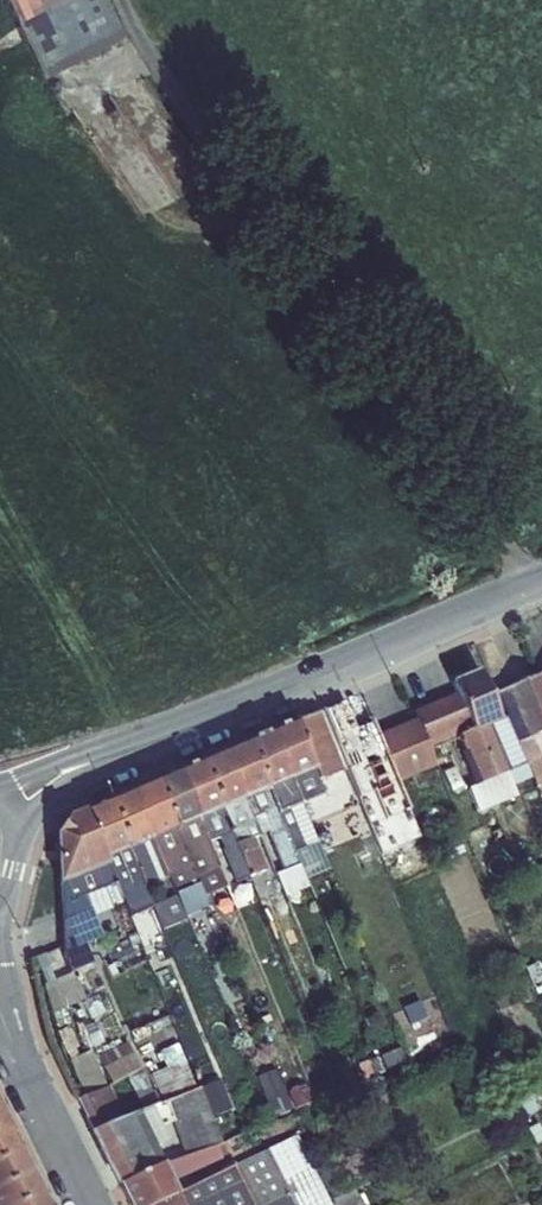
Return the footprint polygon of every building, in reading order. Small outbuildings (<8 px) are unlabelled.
[(45,80),(125,39),(105,0),(4,0),(45,80)] [(473,729),(459,735),(461,741),(459,742),(464,752),(466,751),(477,779),(479,783),(506,772),(487,726),(500,720),(500,719),(480,671),(453,682),(473,729)] [(541,730),(541,677),(541,674),(496,692),(507,717),(517,740),(533,734),(541,730)] [(417,718),(427,742),(453,733),(459,735),(473,729),(453,682),(409,708),(417,718)] [(314,767),(319,780),(346,769),(322,709),(296,720),(315,766),(314,767)] [(516,784),(521,794),(537,787),(536,786),(517,740),(507,717),(500,719),(500,720),(487,726),(506,772),(512,785),(516,784)] [(377,734),(398,781),(437,765),(427,742),(417,718),(377,734)] [(296,720),(270,731),(291,776),(314,767),(315,766),(296,720)] [(270,731),(244,742),(265,788),(267,787),(290,777),(291,776),(270,731)] [(536,786),(541,784),(541,756),(533,734),(517,740),(536,786)] [(224,751),(245,797),(265,788),(244,742),(224,751)] [(220,807),(221,807),(245,797),(224,751),(199,761),(220,807)] [(196,817),(198,817),(220,807),(199,761),(175,771),(196,817)] [(290,777),(301,802),(324,792),(319,780),(314,767),(291,776),(290,777)] [(154,780),(175,827),(176,826),(196,817),(175,771),(154,780)] [(512,785),(506,772),(479,783),(477,779),(467,789),(478,813),(521,794),(516,784),(512,785)] [(290,777),(267,787),(278,812),(301,802),(290,777)] [(130,791),(151,837),(152,837),(175,827),(154,780),(130,791)] [(265,788),(245,797),(252,816),(262,812),(271,833),(269,834),(284,871),(277,874),(284,893),(307,884),(295,852),(278,812),(267,787),(265,788)] [(129,846),(151,837),(130,791),(107,800),(128,846),(129,846)] [(252,816),(245,797),(221,807),(231,832),(250,874),(266,868),(254,835),(259,833),(252,816)] [(106,856),(128,846),(107,800),(84,810),(106,856)] [(301,802),(278,812),(295,852),(318,843),(301,802)] [(236,880),(250,874),(231,832),(221,807),(220,807),(198,817),(208,842),(219,837),(224,848),(222,849),(236,880)] [(60,883),(108,862),(106,856),(84,810),(69,816),(57,832),(59,883),(60,883)] [(176,826),(196,875),(218,866),(208,842),(198,817),(196,817),(176,826)] [(175,827),(152,837),(168,873),(169,873),(177,893),(200,884),(196,875),(176,826),(175,827)] [(129,846),(144,883),(168,873),(152,837),(151,837),(129,846)] [(318,843),(295,852),(307,884),(329,869),(318,843)] [(121,893),(144,883),(129,846),(128,846),(106,856),(108,862),(115,880),(121,893)] [(60,883),(62,918),(90,906),(85,893),(115,880),(108,862),(60,883)] [(539,891),(541,889),(541,865),(530,871),(539,891)] [(218,866),(196,875),(200,884),(203,893),(227,884),(218,866)] [(175,895),(184,914),(208,905),(203,893),(200,884),(177,893),(175,895)] [(154,904),(164,928),(186,918),(184,914),(175,895),(154,904)] [(62,918),(64,952),(103,935),(91,906),(90,906),(62,918)] [(118,974),(144,963),(137,947),(111,958),(118,974)] [(173,965),(154,971),(162,994),(181,987),(173,965)] [(75,976),(85,997),(98,991),(88,970),(75,976)] [(53,986),(63,1007),(85,997),(75,976),(53,986)] [(523,982),(493,988),(497,1009),(527,1003),(523,982)] [(251,1004),(259,1022),(277,1015),(269,997),(251,1004)] [(412,1028),(418,1044),(440,1035),(434,1019),(412,1028)] [(262,1029),(267,1040),(284,1033),(279,1021),(262,1029)] [(99,1055),(112,1083),(126,1075),(141,1067),(127,1041),(99,1055)] [(158,1084),(164,1101),(196,1089),(186,1062),(179,1065),(172,1046),(159,1051),(165,1067),(152,1073),(156,1085),(158,1084)] [(381,1055),(386,1067),(405,1059),(400,1047),(381,1055)] [(252,1064),(255,1075),(277,1067),(274,1056),(269,1058),(265,1049),(252,1054),(255,1063),(252,1064)] [(82,1091),(105,1082),(92,1050),(69,1059),(82,1091)] [(341,1086),(354,1080),(347,1061),(333,1066),(341,1086)] [(141,1067),(126,1075),(141,1105),(141,1107),(150,1107),(164,1101),(158,1084),(156,1085),(152,1073),(144,1075),(141,1067)] [(256,1078),(275,1116),(293,1108),(274,1069),(256,1078)] [(93,1130),(126,1116),(110,1085),(77,1098),(93,1130)] [(139,1111),(156,1147),(168,1140),(159,1124),(173,1120),(185,1155),(221,1142),(200,1087),(196,1089),(164,1101),(150,1107),(139,1111)] [(9,1126),(0,1108),(0,1131),(9,1126)] [(93,1130),(92,1131),(119,1184),(120,1184),(163,1162),(156,1147),(139,1111),(126,1116),(93,1130)] [(19,1147),(9,1126),(0,1131),(0,1158),(19,1147)] [(297,1134),(267,1150),(288,1192),(294,1204),(333,1204),(297,1134)] [(164,1163),(178,1192),(196,1183),(191,1172),(228,1154),(221,1142),(185,1155),(164,1163)] [(31,1169),(19,1147),(0,1158),(0,1187),(31,1169)] [(288,1192),(267,1150),(197,1184),(196,1183),(178,1192),(152,1204),(260,1204),(288,1192)] [(163,1162),(120,1184),(131,1204),(152,1204),(178,1192),(164,1163),(163,1162)] [(31,1169),(0,1187),(0,1204),(48,1204),(31,1169)] [(288,1192),(260,1204),(294,1204),(288,1192)]
